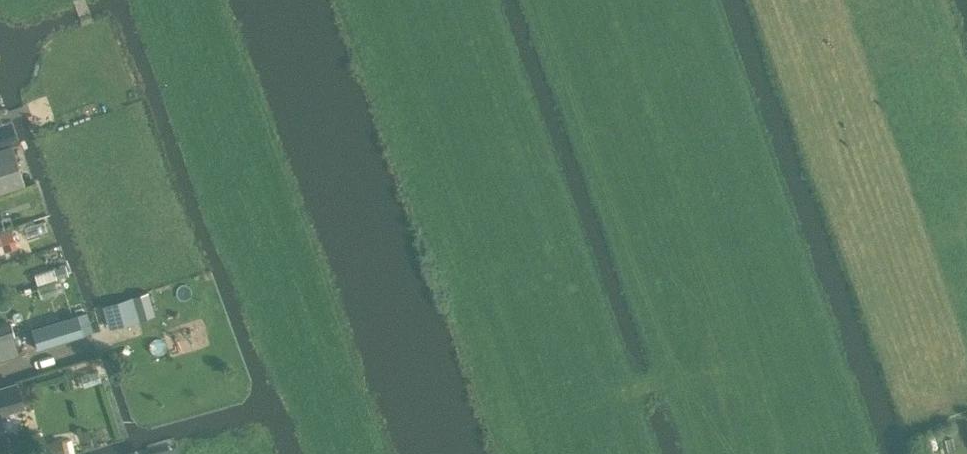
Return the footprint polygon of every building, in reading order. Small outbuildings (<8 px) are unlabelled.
[(24,182),(12,143),(0,147),(0,190),(24,182)] [(16,245),(10,228),(0,231),(0,250),(16,245)] [(132,296),(101,305),(106,323),(107,327),(138,318),(132,296)] [(76,313),(30,327),(36,348),(82,334),(76,313)] [(0,324),(0,338),(14,333),(10,321),(0,324)] [(22,404),(15,381),(0,386),(0,411),(22,404)] [(41,453),(64,453),(60,440),(39,446),(41,453)] [(150,453),(178,453),(175,444),(149,452),(150,453)]
